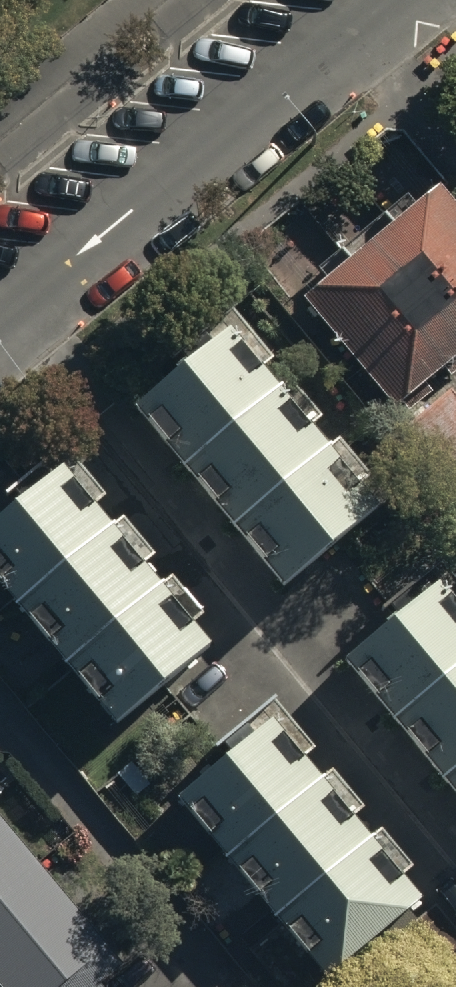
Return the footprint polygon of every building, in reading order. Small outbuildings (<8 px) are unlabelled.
[(318,306),(402,408),(455,364),(455,220),(443,203),(318,306)] [(132,420),(180,477),(282,393),(235,336),(132,420)] [(180,477),(227,535),(330,451),(282,393),(180,477)] [(403,438),(455,503),(455,395),(403,438)] [(227,535),(274,593),(377,509),(330,451),(227,535)] [(10,617),(113,533),(66,475),(0,529),(0,604),(10,617)] [(10,617),(58,674),(160,591),(113,533),(10,617)] [(395,724),(455,675),(455,598),(446,585),(347,666),(395,724)] [(58,674),(105,732),(208,648),(160,591),(58,674)] [(444,783),(455,774),(455,675),(395,724),(444,783)] [(175,809),(224,868),(323,788),(274,729),(175,809)] [(455,798),(455,774),(444,783),(455,798)] [(224,868),(272,927),(371,847),(323,788),(224,868)] [(94,980),(114,964),(0,825),(0,986),(99,986),(94,980)] [(272,927),(321,986),(420,906),(371,847),(272,927)]
